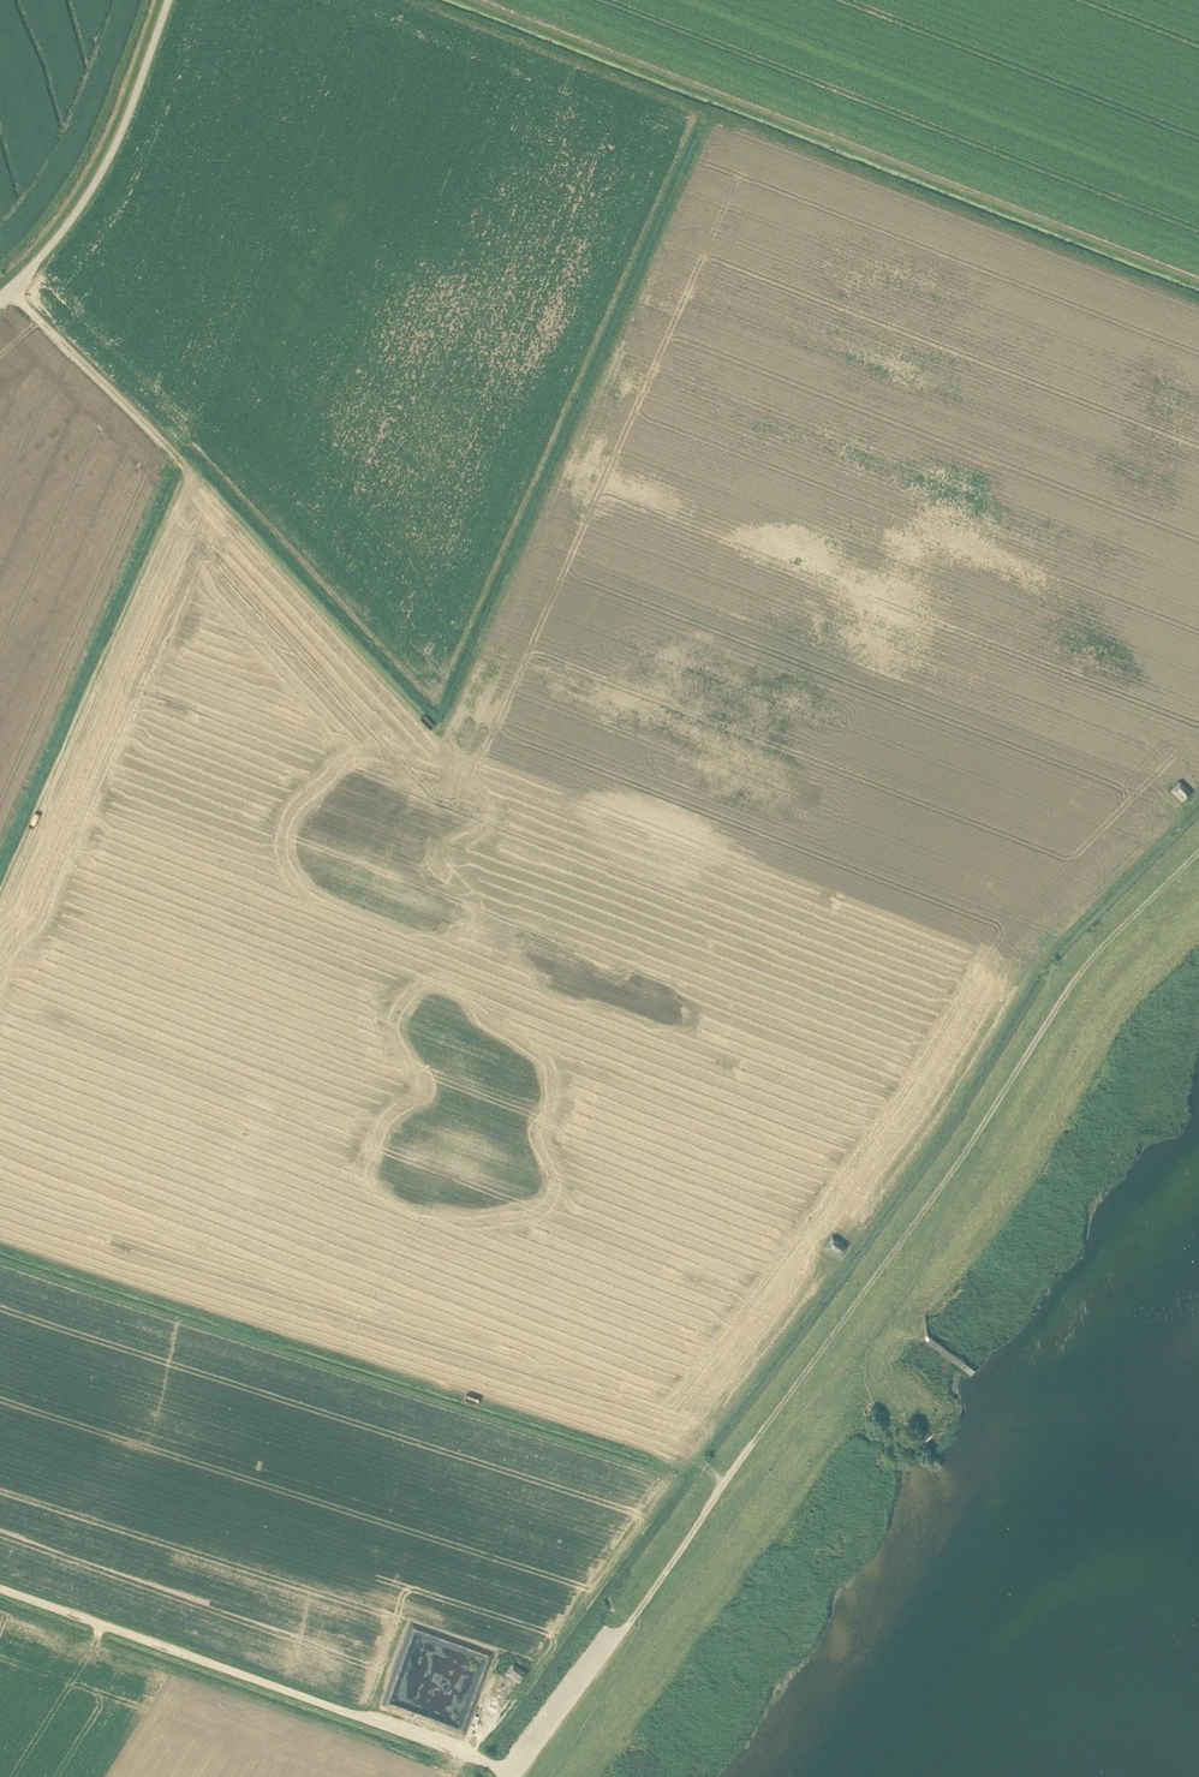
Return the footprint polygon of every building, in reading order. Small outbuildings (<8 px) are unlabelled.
[(1178,775),(1166,788),(1178,800),(1190,787),(1178,775)] [(512,1661),(503,1675),(517,1685),(526,1671),(512,1661)]
